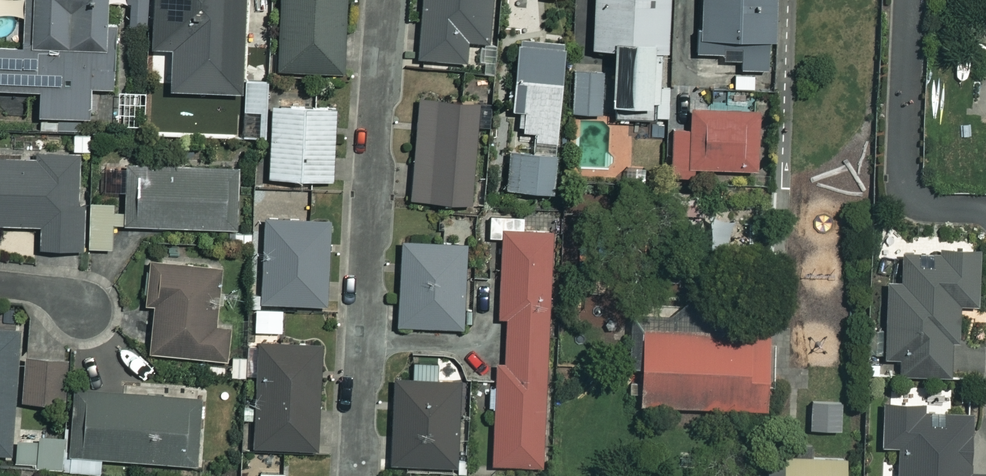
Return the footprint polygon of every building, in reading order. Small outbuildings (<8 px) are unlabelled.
[(21,47),(0,47),(0,91),(36,91),(36,118),(85,118),(85,88),(108,88),(109,26),(101,26),(101,0),(21,0),(21,47)] [(146,53),(161,54),(159,95),(234,99),(238,0),(148,0),(146,53)] [(274,72),(340,75),(343,0),(277,0),(274,72)] [(414,60),(464,64),(466,41),(485,42),(489,0),(420,0),(414,60)] [(590,50),(608,50),(607,117),(666,118),(667,0),(591,0),(590,50)] [(696,55),(738,56),(737,69),(763,70),(764,42),(769,43),(771,0),(698,0),(696,55)] [(556,42),(512,42),(512,99),(518,99),(518,130),(531,131),(531,142),(555,142),(556,42)] [(600,70),(572,69),(571,113),(599,114),(600,70)] [(477,104),(416,100),(410,201),(471,205),(477,104)] [(333,111),(270,110),(268,179),(331,180),(333,111)] [(693,177),(693,170),(727,170),(727,181),(755,181),(754,112),(687,112),(688,133),(669,133),(670,177),(693,177)] [(552,155),(506,152),(504,191),(550,194),(552,155)] [(0,159),(0,226),(37,226),(36,250),(77,251),(78,204),(73,204),(74,156),(32,156),(32,160),(0,159)] [(233,169),(113,166),(113,188),(126,189),(125,226),(231,229),(233,169)] [(695,195),(663,194),(662,216),(695,216),(695,195)] [(122,206),(86,205),(86,249),(121,249),(122,206)] [(523,216),(486,215),(485,240),(500,240),(497,319),(504,319),(502,364),(495,363),(494,388),(482,387),(481,407),(493,408),(490,465),(539,467),(549,231),(522,230),(523,216)] [(467,330),(472,219),(444,218),(443,245),(400,243),(396,326),(467,330)] [(324,221),(262,219),(260,304),(322,305),(324,221)] [(974,307),(976,252),(935,251),(935,256),(899,255),(898,288),(883,288),(882,357),(896,358),(896,376),(953,378),(955,306),(974,307)] [(215,269),(142,263),(138,305),(150,306),(146,354),(222,361),(224,329),(210,328),(215,269)] [(280,309),(253,310),(253,332),(280,331),(280,309)] [(762,409),(764,321),(724,321),(724,331),(639,329),(638,407),(762,409)] [(0,329),(0,456),(9,456),(13,330),(0,329)] [(318,347),(256,344),(252,448),(314,450),(318,347)] [(64,363),(24,359),(19,402),(59,406),(64,363)] [(439,360),(416,359),(415,381),(390,380),(387,467),(453,469),(456,383),(438,383),(439,360)] [(196,399),(69,391),(64,472),(99,474),(100,460),(192,465),(196,399)] [(879,407),(880,448),(895,447),(896,469),(882,469),(882,475),(985,475),(985,474),(968,475),(967,412),(920,413),(920,406),(879,407)] [(769,455),(769,475),(849,475),(850,457),(769,455)]
